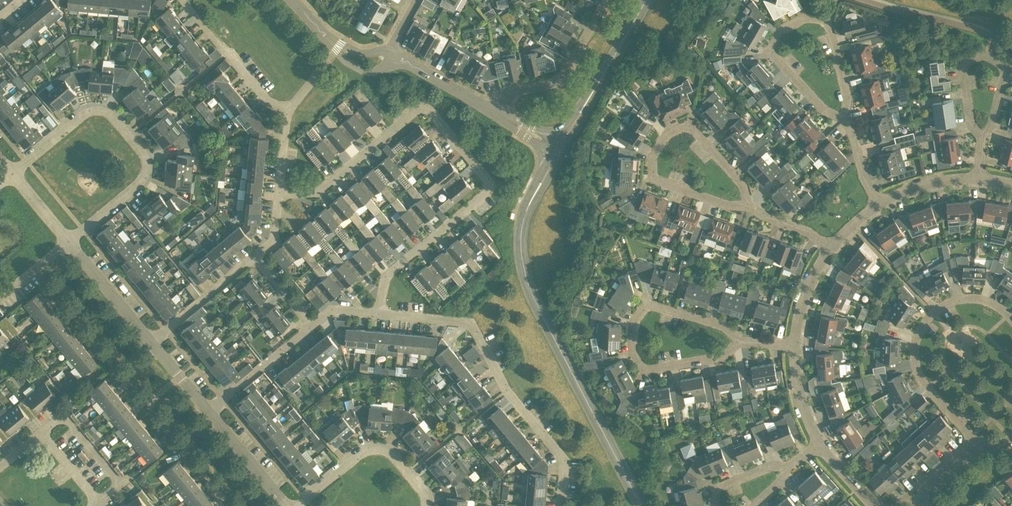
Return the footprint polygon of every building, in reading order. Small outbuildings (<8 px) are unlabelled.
[(11,0),(0,0),(0,10),(11,0)] [(41,2),(56,20),(62,15),(59,11),(61,9),(55,2),(62,0),(43,0),(41,2)] [(78,8),(79,0),(68,0),(68,7),(78,8)] [(78,8),(88,9),(89,0),(79,0),(78,8)] [(88,9),(99,10),(100,0),(89,0),(88,9)] [(99,10),(109,11),(110,0),(100,0),(99,10)] [(109,11),(119,12),(120,0),(110,0),(109,11)] [(119,12),(129,13),(130,0),(120,0),(119,12)] [(129,13),(139,14),(140,0),(130,0),(129,13)] [(139,14),(150,15),(150,6),(156,9),(161,0),(140,0),(139,14)] [(162,26),(177,15),(170,6),(168,8),(165,5),(168,0),(167,0),(161,0),(156,9),(154,14),(157,17),(156,18),(162,26)] [(365,8),(383,18),(389,7),(377,0),(369,0),(365,8)] [(460,0),(443,0),(441,4),(454,11),(460,0)] [(566,6),(571,9),(574,3),(569,0),(566,6)] [(768,26),(753,18),(755,14),(760,10),(752,0),(747,4),(752,9),(749,15),(746,13),(740,24),(747,28),(762,37),(768,26)] [(765,0),(763,0),(773,19),(791,9),(792,12),(802,7),(798,0),(776,0),(775,3),(765,0)] [(49,26),(56,20),(41,2),(42,3),(35,10),(45,22),(49,26)] [(728,13),(732,5),(726,3),(723,11),(728,13)] [(553,21),(551,24),(570,35),(576,24),(569,20),(568,18),(571,13),(555,4),(553,8),(554,12),(552,16),(553,21)] [(493,7),(484,13),(487,19),(496,13),(493,7)] [(376,29),(383,18),(365,8),(359,18),(351,14),(348,21),(362,29),(366,23),(376,29)] [(507,9),(499,15),(505,23),(514,17),(507,9)] [(45,22),(35,10),(27,16),(37,29),(45,22)] [(177,15),(162,26),(169,34),(181,24),(175,16),(177,15)] [(37,29),(27,16),(19,23),(29,35),(32,39),(40,33),(37,29)] [(864,24),(862,17),(843,22),(845,29),(844,29),(844,31),(845,30),(846,35),(865,31),(866,36),(876,34),(873,22),(864,24)] [(408,44),(419,50),(429,32),(426,30),(425,25),(414,19),(407,32),(411,35),(412,37),(408,44)] [(756,47),(762,37),(747,28),(740,24),(736,22),(731,30),(732,33),(736,36),(733,41),(726,40),(723,55),(736,54),(739,42),(741,38),(756,47)] [(10,28),(22,42),(29,35),(19,23),(11,29),(10,28)] [(171,46),(175,42),(188,32),(181,24),(169,34),(164,38),(171,46)] [(564,46),(570,35),(551,24),(549,27),(545,29),(539,40),(551,47),(554,42),(556,42),(564,46)] [(22,42),(10,28),(2,34),(3,36),(1,38),(0,36),(0,48),(3,51),(10,44),(14,49),(22,42)] [(182,50),(194,40),(188,32),(175,42),(182,50)] [(432,33),(429,32),(419,50),(430,57),(434,49),(436,49),(441,51),(448,38),(437,32),(432,33)] [(851,43),(852,48),(850,49),(853,60),(872,55),(871,48),(877,46),(876,42),(883,40),(882,34),(851,43)] [(194,40),(182,50),(178,53),(185,61),(188,58),(202,46),(201,47),(199,46),(194,40)] [(455,71),(457,67),(463,71),(473,52),(461,46),(450,40),(443,52),(447,55),(448,57),(444,65),(455,71)] [(39,47),(42,51),(45,54),(52,48),(46,41),(39,47)] [(64,41),(64,47),(68,47),(68,51),(72,51),(72,41),(64,41)] [(524,53),(523,50),(519,51),(520,58),(520,59),(525,58),(529,74),(541,72),(541,68),(544,67),(545,70),(555,67),(554,60),(558,53),(541,44),(540,46),(530,49),(528,53),(524,53)] [(202,46),(188,58),(195,66),(199,72),(206,66),(205,65),(208,63),(209,65),(214,60),(211,56),(209,57),(207,56),(209,54),(202,46)] [(153,47),(150,50),(156,58),(159,55),(153,47)] [(214,47),(208,52),(213,58),(219,53),(214,47)] [(685,48),(682,54),(688,56),(690,50),(685,48)] [(523,70),(520,59),(520,58),(516,59),(515,55),(512,56),(508,54),(501,55),(500,54),(499,51),(493,52),(494,57),(493,57),(494,60),(497,71),(498,75),(506,73),(508,79),(520,76),(519,71),(523,70)] [(490,61),(473,52),(463,71),(468,73),(466,77),(477,83),(479,80),(485,83),(486,81),(489,82),(491,79),(490,79),(498,77),(497,71),(494,60),(490,61)] [(159,55),(156,58),(162,66),(166,63),(159,55)] [(877,62),(874,62),(872,55),(853,60),(856,72),(862,71),(864,76),(891,69),(889,63),(879,66),(877,62)] [(721,58),(713,61),(715,67),(723,64),(721,58)] [(937,59),(923,60),(924,67),(926,67),(927,73),(929,73),(932,91),(950,88),(949,80),(938,82),(937,74),(945,73),(943,60),(937,61),(937,59)] [(752,81),(766,69),(758,61),(748,70),(743,65),(735,72),(747,85),(752,81)] [(213,78),(207,83),(214,91),(229,78),(218,65),(209,73),(213,78)] [(112,91),(114,78),(119,79),(118,81),(123,84),(129,74),(124,71),(124,67),(114,66),(113,73),(102,71),(100,90),(112,91)] [(88,89),(100,90),(102,71),(91,70),(91,68),(81,67),(76,69),(79,81),(85,79),(84,76),(90,76),(88,89)] [(51,81),(55,86),(67,101),(77,93),(68,83),(73,79),(74,82),(79,81),(76,69),(59,74),(51,81)] [(758,98),(767,90),(767,91),(774,86),(769,80),(773,77),(766,69),(752,81),(759,89),(753,94),(758,98)] [(864,76),(865,82),(859,84),(862,95),(881,91),(891,88),(888,77),(893,75),(891,69),(864,76)] [(166,75),(160,80),(167,90),(174,86),(166,75)] [(175,81),(178,84),(185,79),(182,75),(175,81)] [(19,88),(26,83),(19,76),(13,81),(19,88)] [(123,97),(131,107),(145,95),(150,91),(145,85),(146,83),(140,76),(130,84),(134,89),(123,97)] [(228,80),(229,78),(214,91),(215,90),(219,94),(215,97),(218,101),(222,98),(235,88),(228,80)] [(674,94),(668,97),(676,114),(678,113),(679,114),(684,112),(685,110),(687,109),(681,97),(687,95),(686,92),(693,90),(687,78),(683,80),(682,83),(672,88),(674,94)] [(8,82),(5,79),(0,83),(0,89),(8,82)] [(631,88),(632,90),(637,86),(633,80),(626,83),(631,88)] [(0,89),(0,104),(7,99),(2,94),(11,86),(8,82),(0,89)] [(642,102),(632,90),(631,88),(626,83),(622,86),(627,94),(639,109),(643,104),(642,102)] [(58,108),(67,101),(55,86),(50,91),(46,86),(37,93),(45,102),(49,98),(58,108)] [(783,87),(779,91),(774,86),(767,91),(756,101),(762,107),(767,103),(770,106),(773,103),(776,108),(790,95),(783,87)] [(363,105),(354,113),(366,128),(371,124),(371,125),(383,116),(359,87),(353,92),(363,105)] [(235,88),(222,98),(229,106),(241,96),(235,88)] [(898,99),(884,102),(881,91),(862,95),(865,107),(870,106),(872,112),(898,105),(900,104),(898,99)] [(37,105),(41,102),(34,93),(30,96),(37,105)] [(674,115),(676,114),(668,97),(662,100),(659,93),(646,99),(654,115),(655,114),(656,118),(663,115),(665,119),(667,118),(668,119),(673,117),(674,115)] [(700,114),(707,123),(720,110),(717,106),(718,105),(715,101),(718,98),(714,93),(711,96),(710,95),(698,105),(704,111),(700,114)] [(149,101),(145,95),(131,107),(139,116),(149,107),(153,112),(163,104),(157,97),(155,96),(149,101)] [(756,100),(752,95),(745,102),(749,107),(756,100)] [(783,125),(784,125),(793,116),(794,116),(789,110),(797,103),(790,95),(776,108),(783,115),(778,120),(783,125)] [(241,96),(229,106),(236,114),(248,104),(241,96)] [(922,104),(932,103),(934,114),(954,111),(952,99),(941,101),(938,96),(921,98),(922,104)] [(0,104),(0,116),(2,119),(18,105),(15,101),(11,104),(7,99),(0,104)] [(348,118),(338,126),(350,141),(355,137),(356,138),(367,129),(366,128),(354,113),(343,100),(337,105),(348,118)] [(43,104),(39,107),(45,115),(49,111),(43,104)] [(248,104),(236,114),(242,123),(256,111),(255,112),(248,104)] [(18,105),(2,119),(9,128),(22,118),(18,112),(21,109),(18,105)] [(889,126),(894,124),(891,113),(899,111),(898,105),(872,112),(874,119),(868,120),(871,130),(889,126)] [(165,107),(155,115),(159,120),(149,128),(156,137),(170,126),(177,121),(165,107)] [(210,113),(205,107),(200,111),(205,117),(210,113)] [(630,115),(634,117),(630,123),(645,134),(653,124),(637,113),(638,111),(633,107),(630,112),(630,115)] [(726,114),(725,115),(720,110),(707,123),(714,131),(722,123),(727,129),(740,117),(735,112),(726,114)] [(52,129),(59,123),(49,111),(45,115),(42,117),(52,129)] [(263,119),(256,111),(242,123),(249,131),(250,130),(253,132),(266,128),(260,121),(263,119)] [(926,133),(932,132),(945,131),(946,124),(955,123),(954,111),(934,114),(935,122),(932,126),(925,127),(926,133)] [(332,131),(322,139),(335,154),(339,150),(340,151),(351,142),(350,141),(338,126),(328,113),(322,118),(332,131)] [(798,121),(793,116),(784,125),(796,139),(800,135),(814,122),(806,114),(798,121)] [(723,140),(731,149),(744,137),(749,133),(744,128),(741,125),(744,122),(740,117),(727,129),(725,131),(728,135),(723,140)] [(22,118),(9,128),(17,137),(30,127),(22,118)] [(214,119),(209,122),(216,130),(221,127),(214,119)] [(177,121),(170,126),(156,137),(164,147),(174,138),(178,143),(188,134),(184,130),(177,121)] [(822,130),(814,122),(800,135),(807,143),(804,147),(808,152),(826,136),(821,131),(822,130)] [(609,142),(619,145),(625,147),(629,141),(632,141),(638,145),(645,134),(630,123),(622,134),(621,133),(619,134),(616,138),(613,136),(609,142)] [(388,155),(389,156),(394,152),(396,154),(408,144),(416,154),(432,140),(431,141),(427,137),(429,136),(419,124),(391,148),(388,144),(382,148),(388,155)] [(897,133),(894,124),(889,126),(871,130),(874,142),(892,138),(891,134),(897,133)] [(336,155),(335,154),(322,139),(312,126),(306,131),(316,144),(306,152),(308,155),(318,167),(323,163),(324,164),(336,155)] [(34,132),(30,127),(17,137),(25,147),(31,142),(33,144),(44,136),(38,129),(34,132)] [(227,135),(223,130),(221,127),(216,130),(223,139),(227,135)] [(265,137),(266,128),(253,132),(252,136),(251,136),(250,146),(268,148),(269,138),(265,137)] [(731,149),(739,158),(747,150),(751,154),(772,136),(768,131),(756,142),(753,138),(749,142),(744,137),(731,149)] [(779,131),(773,135),(779,141),(784,137),(779,131)] [(935,150),(940,150),(959,147),(957,136),(946,137),(945,131),(932,132),(935,150)] [(894,138),(895,143),(915,138),(914,133),(894,138)] [(895,143),(897,149),(895,150),(877,155),(880,165),(897,161),(903,159),(900,148),(916,144),(915,138),(895,143)] [(1011,152),(1011,141),(1004,138),(1001,149),(1011,152)] [(409,170),(421,159),(429,170),(444,157),(440,152),(442,151),(432,140),(416,154),(404,164),(409,170)] [(818,168),(826,161),(838,149),(830,140),(821,148),(817,144),(807,153),(814,162),(813,163),(818,168)] [(759,157),(747,168),(755,176),(772,160),(765,152),(769,149),(765,144),(755,153),(759,157)] [(631,150),(625,147),(619,145),(618,157),(612,157),(611,167),(638,169),(639,157),(631,157),(631,150)] [(265,159),(266,148),(268,148),(250,146),(249,157),(265,159)] [(949,160),(961,158),(959,147),(940,150),(942,161),(937,162),(938,168),(950,167),(949,160)] [(831,180),(841,171),(837,166),(847,158),(838,149),(826,161),(830,166),(823,172),(831,180)] [(1001,149),(998,159),(1011,163),(1010,169),(1011,169),(1011,152),(1001,149)] [(795,161),(799,166),(809,158),(805,153),(795,161)] [(181,160),(168,159),(166,170),(191,173),(192,166),(194,164),(195,155),(182,154),(181,160)] [(412,184),(403,173),(399,168),(389,156),(388,155),(377,164),(378,166),(374,169),(373,170),(386,185),(386,184),(396,176),(406,189),(412,184)] [(248,168),(264,169),(265,159),(249,157),(248,168)] [(442,185),(458,173),(459,172),(449,161),(448,162),(444,157),(429,170),(438,180),(421,194),(425,198),(429,195),(430,196),(443,186),(442,185)] [(903,159),(897,161),(880,165),(883,176),(897,172),(899,179),(916,175),(914,169),(906,171),(903,159)] [(778,178),(788,170),(784,165),(780,169),(772,160),(755,176),(763,184),(771,177),(777,177),(778,178)] [(615,193),(620,194),(622,198),(632,192),(634,181),(637,181),(638,169),(611,167),(610,177),(616,178),(615,193)] [(796,186),(790,179),(793,175),(796,173),(791,167),(788,170),(778,178),(780,180),(780,187),(772,194),(779,202),(792,190),(796,186)] [(247,178),(263,180),(264,169),(248,168),(247,178)] [(361,177),(362,179),(358,182),(358,183),(370,198),(370,197),(380,189),(390,202),(396,197),(386,184),(386,185),(373,170),(374,169),(373,168),(361,177)] [(192,182),(191,180),(191,173),(166,170),(165,182),(179,184),(178,190),(191,191),(192,182)] [(462,177),(461,178),(458,173),(442,185),(443,186),(451,196),(438,206),(443,212),(472,188),(462,177)] [(246,189),(262,190),(263,180),(247,178),(246,189)] [(346,190),(347,192),(342,195),(342,196),(354,211),(355,210),(364,202),(375,215),(381,210),(370,197),(370,198),(358,183),(358,182),(357,181),(346,190)] [(425,222),(436,213),(412,184),(406,189),(416,201),(407,209),(406,210),(419,225),(419,224),(424,221),(425,222)] [(244,199),(261,201),(262,190),(246,189),(244,199)] [(822,189),(815,195),(818,199),(825,193),(822,189)] [(808,192),(800,199),(792,190),(779,202),(787,211),(796,203),(799,203),(800,203),(803,205),(812,196),(808,192)] [(619,206),(630,216),(634,211),(637,217),(639,219),(646,222),(649,214),(656,196),(645,191),(643,196),(638,194),(635,197),(632,192),(622,198),(618,201),(620,206),(619,206)] [(171,196),(166,201),(160,193),(150,201),(166,220),(189,201),(177,195),(173,198),(171,196)] [(330,203),(331,205),(327,208),(326,209),(339,224),(339,223),(349,215),(359,228),(365,223),(355,210),(354,211),(342,196),(342,195),(341,194),(330,203)] [(601,207),(612,201),(609,196),(598,202),(601,207)] [(663,211),(667,200),(656,196),(649,214),(656,217),(654,221),(661,224),(664,225),(669,213),(663,211)] [(409,235),(420,225),(419,224),(419,225),(406,210),(407,209),(396,197),(390,202),(401,214),(391,222),(391,223),(403,238),(403,237),(408,234),(409,235)] [(970,213),(977,212),(977,198),(969,199),(969,200),(958,201),(959,223),(965,222),(967,221),(969,217),(970,217),(970,213)] [(986,200),(977,198),(977,212),(976,222),(992,225),(993,223),(997,203),(985,201),(986,200)] [(261,201),(244,199),(243,210),(262,211),(260,211),(261,201)] [(160,227),(160,225),(166,220),(150,201),(141,208),(150,219),(145,223),(153,233),(160,227)] [(946,201),(938,202),(941,215),(947,215),(948,219),(948,225),(959,223),(958,201),(947,202),(946,201)] [(935,218),(941,215),(938,202),(930,204),(930,206),(920,209),(927,229),(938,225),(935,218)] [(211,203),(204,208),(207,212),(214,208),(211,203)] [(1011,219),(1011,218),(1011,205),(1008,204),(1008,205),(997,203),(993,223),(996,227),(1003,222),(1005,222),(1005,218),(1011,219)] [(683,225),(690,208),(680,204),(675,217),(669,215),(665,226),(671,228),(671,227),(676,228),(678,223),(683,225)] [(133,213),(126,205),(122,209),(128,216),(133,213)] [(314,216),(315,218),(311,221),(311,222),(323,237),(323,236),(333,228),(343,241),(349,236),(339,223),(339,224),(326,209),(327,208),(326,207),(314,216)] [(682,228),(692,231),(690,239),(695,241),(700,229),(694,227),(700,212),(690,208),(683,225),(682,228)] [(909,212),(901,215),(907,227),(912,236),(912,235),(918,230),(921,232),(927,231),(927,229),(920,209),(909,213),(909,212)] [(199,210),(186,219),(191,225),(203,216),(199,210)] [(257,222),(261,222),(262,211),(243,210),(242,220),(244,220),(244,224),(256,231),(257,222)] [(393,248),(404,239),(403,237),(403,238),(391,223),(391,222),(381,210),(375,215),(385,227),(375,235),(375,236),(387,251),(388,250),(392,247),(393,248)] [(379,220),(375,215),(366,224),(369,228),(379,220)] [(902,231),(907,227),(901,215),(894,220),(895,221),(885,227),(895,241),(904,234),(902,231)] [(705,241),(706,237),(716,241),(723,220),(713,217),(710,227),(709,226),(706,228),(703,227),(699,239),(705,241)] [(103,229),(97,234),(105,243),(118,233),(113,228),(117,224),(111,218),(101,226),(103,229)] [(202,223),(206,227),(211,224),(208,219),(202,223)] [(300,231),(295,234),(295,235),(307,250),(307,249),(317,241),(328,254),(333,249),(323,236),(323,237),(311,222),(311,221),(310,220),(299,229),(300,231)] [(723,220),(716,241),(715,243),(725,247),(725,248),(730,250),(735,239),(737,232),(732,230),(734,224),(723,220)] [(377,261),(389,252),(388,250),(387,251),(375,236),(375,235),(365,223),(359,228),(369,240),(360,248),(359,249),(372,264),(372,263),(376,260),(377,261)] [(251,239),(249,236),(256,231),(244,224),(241,227),(240,225),(232,232),(243,246),(251,239)] [(463,236),(458,240),(471,255),(473,258),(483,250),(491,259),(492,259),(494,261),(499,257),(497,254),(488,244),(493,240),(483,228),(478,232),(473,226),(462,235),(463,236)] [(885,227),(876,233),(875,232),(868,237),(878,248),(883,244),(888,251),(897,245),(895,241),(885,227)] [(738,251),(740,246),(751,250),(757,233),(747,229),(742,240),(737,238),(732,249),(738,251)] [(243,246),(232,232),(224,238),(234,251),(242,245),(243,246)] [(113,253),(125,242),(118,233),(105,243),(113,253)] [(284,269),(302,254),(312,267),(318,262),(307,249),(307,250),(295,235),(295,234),(294,233),(283,242),(284,244),(272,254),(284,269)] [(764,248),(768,237),(757,233),(751,250),(762,254),(760,259),(766,261),(770,250),(764,248)] [(989,234),(988,241),(1002,243),(1003,236),(989,234)] [(151,237),(146,240),(150,245),(155,240),(152,236),(151,237)] [(362,274),(373,265),(372,263),(372,264),(359,249),(360,248),(349,236),(343,241),(354,253),(344,261),(344,262),(356,277),(356,276),(361,273),(362,274)] [(234,251),(224,238),(216,245),(226,258),(234,251)] [(130,239),(125,242),(113,253),(120,262),(137,248),(141,245),(138,240),(134,244),(130,239)] [(447,249),(443,253),(442,253),(455,268),(460,264),(465,260),(475,272),(481,267),(473,258),(471,255),(458,240),(457,239),(446,248),(447,249)] [(780,241),(776,252),(770,250),(766,261),(772,263),(774,258),(785,262),(791,246),(780,241)] [(859,247),(860,248),(852,257),(869,271),(877,262),(870,256),(873,252),(864,241),(859,247)] [(226,258),(216,245),(207,252),(218,265),(226,258)] [(659,245),(657,251),(668,255),(670,249),(659,245)] [(164,250),(160,246),(155,250),(159,254),(164,250)] [(802,250),(791,246),(785,262),(783,268),(800,274),(804,263),(798,260),(802,250)] [(210,271),(218,265),(207,252),(204,247),(195,254),(211,273),(210,271)] [(140,252),(137,248),(120,262),(128,271),(140,261),(144,258),(140,252)] [(346,287),(357,278),(356,276),(356,277),(344,262),(344,261),(333,249),(328,254),(338,266),(328,274),(328,275),(340,290),(340,289),(345,286),(346,287)] [(431,262),(427,266),(439,281),(444,277),(449,273),(459,285),(466,280),(455,268),(442,253),(443,253),(442,252),(430,261),(431,262)] [(901,253),(890,260),(894,266),(904,259),(901,253)] [(190,274),(198,283),(211,273),(195,254),(187,261),(195,270),(190,274)] [(963,266),(962,282),(973,283),(974,265),(969,264),(969,259),(968,256),(961,255),(950,258),(952,270),(958,268),(958,267),(963,266)] [(685,272),(685,271),(685,272),(689,259),(682,257),(679,270),(685,272)] [(844,266),(843,265),(838,271),(850,279),(854,274),(855,276),(854,277),(861,284),(863,284),(867,280),(867,278),(865,276),(869,271),(852,257),(844,266)] [(634,262),(636,268),(639,277),(648,275),(651,275),(649,284),(662,287),(667,269),(654,265),(653,271),(649,270),(645,258),(634,262)] [(947,271),(952,270),(950,258),(944,259),(944,260),(946,269),(947,271)] [(989,270),(995,272),(998,260),(993,258),(989,270)] [(946,269),(944,260),(928,269),(931,274),(939,290),(949,285),(942,271),(946,269)] [(996,287),(1006,293),(1011,284),(1011,273),(1003,266),(1004,262),(998,260),(995,272),(1000,273),(1001,272),(1005,275),(996,287)] [(140,261),(128,271),(136,280),(152,267),(149,263),(145,266),(140,261)] [(330,300),(341,291),(340,289),(340,290),(328,275),(328,274),(318,262),(312,267),(322,279),(312,288),(317,294),(310,300),(317,309),(329,299),(330,300)] [(152,267),(136,280),(143,289),(156,279),(156,280),(161,275),(156,270),(160,267),(157,263),(152,267)] [(450,293),(439,281),(427,266),(426,265),(415,274),(416,275),(411,279),(423,294),(434,286),(444,298),(450,293)] [(985,265),(974,265),(973,283),(984,283),(985,265)] [(495,269),(488,275),(492,280),(499,274),(502,271),(498,266),(495,269)] [(631,280),(639,277),(636,268),(627,271),(628,273),(619,276),(621,282),(615,292),(630,302),(627,300),(634,290),(631,280)] [(679,273),(667,269),(662,287),(674,291),(679,273)] [(690,273),(685,272),(685,271),(685,272),(681,286),(686,288),(683,299),(695,302),(700,284),(688,280),(690,273)] [(835,278),(836,279),(831,290),(845,296),(851,299),(858,284),(850,279),(838,271),(835,278)] [(924,272),(919,275),(929,295),(939,290),(931,274),(926,276),(924,272)] [(911,276),(907,280),(915,289),(919,285),(911,276)] [(235,293),(238,290),(246,299),(260,287),(253,278),(245,285),(241,280),(231,288),(235,293)] [(156,279),(143,289),(151,299),(167,285),(164,282),(160,285),(156,280),(156,279)] [(714,279),(712,287),(700,284),(695,302),(707,305),(708,302),(713,303),(713,305),(720,281),(714,279)] [(718,307),(718,308),(730,312),(735,294),(723,290),(726,283),(720,281),(713,305),(718,307)] [(195,298),(200,294),(190,282),(185,286),(195,298)] [(898,296),(900,298),(894,307),(909,317),(915,308),(910,305),(915,298),(902,284),(897,288),(901,291),(898,293),(898,296)] [(167,285),(151,299),(159,308),(171,298),(167,293),(171,289),(167,285)] [(260,303),(268,296),(260,287),(246,299),(253,308),(250,310),(254,315),(264,307),(260,303)] [(749,289),(747,297),(735,294),(730,312),(741,315),(744,308),(749,309),(754,291),(749,289)] [(826,300),(825,300),(821,307),(835,311),(837,306),(840,307),(839,309),(845,312),(849,305),(843,302),(845,296),(831,290),(826,300)] [(24,304),(31,313),(49,299),(46,295),(44,297),(39,291),(24,304)] [(758,300),(760,292),(754,291),(749,309),(754,311),(752,318),(764,322),(769,303),(758,300)] [(603,309),(602,312),(606,313),(614,316),(616,310),(623,312),(630,302),(615,292),(610,298),(597,293),(593,306),(603,309)] [(782,295),(779,306),(769,303),(764,322),(776,325),(778,318),(783,319),(785,313),(789,301),(789,298),(782,295)] [(176,303),(171,298),(159,308),(167,317),(177,309),(180,311),(185,307),(179,300),(176,303)] [(49,299),(31,313),(39,322),(54,309),(50,304),(52,303),(49,299)] [(275,305),(267,312),(264,307),(254,315),(258,320),(261,317),(268,326),(283,314),(275,305)] [(206,311),(202,306),(186,319),(190,324),(181,331),(189,340),(202,329),(199,324),(204,320),(201,316),(206,311)] [(861,306),(857,316),(862,318),(866,308),(861,306)] [(815,319),(820,320),(819,327),(835,329),(843,331),(844,325),(846,324),(847,319),(846,317),(836,316),(836,317),(834,317),(835,311),(821,307),(820,313),(816,312),(815,319)] [(903,326),(909,317),(894,307),(888,317),(903,326)] [(54,309),(39,322),(46,331),(63,316),(60,313),(58,314),(54,309)] [(606,313),(602,312),(592,309),(590,316),(597,318),(596,335),(620,336),(620,324),(606,323),(607,318),(605,318),(606,313)] [(279,332),(290,323),(283,314),(268,326),(276,335),(269,340),(273,345),(283,337),(279,332)] [(1,346),(19,331),(6,315),(0,320),(0,345),(1,346)] [(63,316),(46,331),(53,339),(68,327),(64,322),(66,320),(63,316)] [(878,318),(876,324),(887,328),(889,322),(878,318)] [(885,334),(887,328),(876,324),(874,330),(885,334)] [(328,334),(319,341),(330,353),(338,346),(341,343),(339,337),(336,326),(328,334)] [(356,345),(357,328),(336,326),(339,337),(341,343),(345,344),(356,345)] [(68,327),(53,339),(61,348),(78,334),(75,330),(73,332),(68,327)] [(842,337),(834,336),(835,329),(819,327),(817,338),(816,338),(814,346),(828,346),(829,341),(831,341),(831,343),(840,345),(842,337)] [(357,328),(356,345),(366,346),(368,329),(357,328)] [(202,329),(189,340),(196,349),(209,337),(202,329)] [(378,330),(368,329),(366,346),(377,347),(378,330)] [(387,348),(389,331),(378,330),(377,347),(376,352),(385,353),(385,348),(387,348)] [(398,349),(399,332),(389,331),(387,348),(386,354),(397,355),(398,349)] [(399,332),(398,349),(408,350),(410,333),(399,332)] [(410,333),(408,350),(419,351),(420,334),(410,333)] [(78,334),(61,348),(68,357),(83,344),(79,339),(81,338),(78,334)] [(420,334),(419,351),(433,352),(437,345),(437,338),(431,337),(431,335),(420,334)] [(619,348),(620,336),(596,335),(596,339),(599,350),(589,353),(589,354),(586,354),(588,361),(602,358),(607,356),(605,347),(619,348)] [(203,357),(217,346),(209,337),(196,349),(203,357)] [(441,337),(437,345),(433,352),(436,355),(443,364),(455,354),(448,345),(441,337)] [(899,350),(899,339),(877,338),(877,344),(880,344),(880,349),(899,350)] [(330,353),(319,341),(311,347),(322,360),(330,353)] [(83,344),(68,357),(75,366),(92,352),(89,348),(87,349),(83,344)] [(468,363),(479,355),(472,344),(460,352),(468,363)] [(210,366),(224,355),(217,346),(203,357),(210,366)] [(831,352),(829,352),(828,346),(814,346),(815,354),(816,354),(817,365),(839,364),(842,363),(841,357),(842,356),(842,351),(840,349),(830,350),(831,352)] [(322,360),(311,347),(303,354),(313,367),(317,371),(326,364),(322,360)] [(899,350),(880,349),(874,349),(873,359),(880,359),(880,360),(898,361),(899,350)] [(95,355),(92,352),(75,366),(83,375),(98,362),(93,357),(95,355)] [(295,361),(305,373),(313,367),(303,354),(295,361)] [(449,372),(462,362),(455,354),(443,364),(438,368),(442,372),(445,372),(446,373),(449,371),(449,372)] [(217,374),(231,363),(224,355),(210,366),(217,374)] [(604,365),(602,358),(588,361),(583,362),(587,370),(604,365)] [(604,368),(610,379),(627,370),(621,359),(604,368)] [(287,367),(286,367),(298,381),(297,380),(305,373),(295,361),(287,367)] [(239,371),(243,376),(253,368),(249,362),(239,371)] [(456,380),(469,370),(462,362),(449,372),(456,380)] [(774,362),(762,365),(766,385),(777,383),(777,382),(783,381),(781,369),(775,370),(774,362)] [(238,372),(231,363),(217,374),(225,383),(238,372)] [(364,363),(364,369),(364,371),(374,372),(375,367),(368,366),(368,363),(364,363)] [(818,377),(817,377),(817,385),(831,382),(831,376),(840,376),(839,364),(817,365),(818,377)] [(872,366),(874,373),(885,370),(884,364),(872,366)] [(754,387),(766,385),(762,365),(751,367),(752,374),(746,376),(748,387),(754,386),(754,387)] [(301,385),(298,381),(286,367),(278,373),(278,374),(274,378),(281,388),(286,383),(293,392),(301,385)] [(738,369),(727,371),(729,387),(730,392),(741,390),(742,395),(748,394),(746,382),(740,383),(738,369)] [(469,370),(456,380),(452,384),(458,392),(463,388),(475,378),(469,370)] [(628,384),(633,381),(627,370),(610,379),(621,400),(616,411),(624,414),(632,396),(625,393),(628,384)] [(720,399),(719,389),(729,387),(727,371),(716,373),(718,387),(712,388),(714,400),(720,399)] [(884,382),(890,393),(906,384),(901,374),(884,382)] [(691,377),(694,393),(696,401),(706,399),(707,401),(713,400),(711,388),(705,389),(702,375),(691,377)] [(49,377),(36,388),(47,402),(51,399),(54,399),(55,399),(62,393),(49,377)] [(685,405),(683,395),(694,393),(691,377),(680,379),(683,393),(677,394),(679,406),(685,405)] [(475,378),(463,388),(458,392),(465,400),(469,397),(483,386),(483,385),(482,386),(475,378)] [(90,391),(97,400),(114,386),(111,382),(109,384),(105,379),(90,391)] [(426,384),(429,389),(436,383),(433,380),(431,382),(430,381),(426,384)] [(820,393),(821,392),(825,403),(840,398),(838,391),(844,389),(841,380),(831,382),(817,385),(820,393)] [(247,394),(236,403),(244,412),(263,396),(256,388),(257,386),(253,381),(243,389),(247,394)] [(436,383),(429,389),(432,392),(438,386),(436,383)] [(635,407),(659,402),(657,389),(656,384),(643,386),(644,390),(635,392),(626,411),(632,413),(635,407)] [(906,384),(890,393),(895,402),(892,403),(896,409),(892,412),(895,416),(910,403),(907,396),(911,394),(906,384)] [(114,386),(97,400),(104,409),(119,396),(115,391),(117,390),(114,386)] [(480,402),(490,394),(483,386),(469,397),(475,405),(473,407),(477,412),(484,406),(480,402)] [(659,402),(661,412),(673,410),(676,425),(681,424),(675,390),(670,391),(669,386),(657,389),(659,402)] [(36,388),(22,399),(35,415),(43,409),(43,408),(43,405),(47,402),(36,388)] [(287,400),(283,394),(279,397),(280,398),(278,400),(282,405),(287,400)] [(445,403),(449,400),(447,397),(445,398),(443,394),(438,399),(443,405),(445,403)] [(119,396),(104,409),(112,418),(129,404),(126,400),(124,402),(119,396)] [(263,396),(244,412),(251,420),(270,405),(263,396)] [(829,414),(828,415),(831,422),(843,416),(841,410),(850,407),(846,396),(840,398),(825,403),(829,414)] [(914,404),(920,411),(929,403),(922,396),(914,404)] [(28,422),(35,415),(22,399),(9,411),(20,424),(24,421),(27,421),(28,422)] [(483,421),(486,418),(493,426),(507,415),(500,406),(498,407),(495,403),(479,416),(483,421)] [(865,407),(872,417),(877,413),(870,403),(865,407)] [(910,403),(903,410),(907,414),(914,408),(910,403)] [(129,404),(112,418),(119,427),(134,414),(130,409),(132,407),(129,404)] [(369,417),(368,427),(379,428),(381,409),(370,407),(371,405),(360,404),(355,405),(358,418),(364,417),(369,417)] [(270,405),(251,420),(259,429),(272,418),(277,414),(270,405)] [(293,407),(289,411),(293,416),(297,412),(293,407)] [(340,414),(342,416),(333,423),(346,438),(355,431),(349,423),(352,420),(348,407),(340,414)] [(393,407),(392,410),(381,409),(379,428),(391,429),(392,419),(397,420),(402,423),(408,411),(403,408),(393,407)] [(0,418),(0,427),(9,438),(16,431),(16,427),(20,424),(9,411),(0,418)] [(420,422),(414,414),(408,411),(402,423),(407,425),(410,429),(403,435),(410,444),(426,432),(419,423),(420,422)] [(780,419),(783,425),(777,427),(784,444),(794,440),(788,425),(795,423),(790,411),(782,414),(784,417),(780,419)] [(297,421),(302,417),(297,412),(293,416),(297,421)] [(835,429),(836,428),(843,438),(856,429),(852,423),(857,419),(853,413),(845,419),(843,416),(831,422),(835,429)] [(134,414),(119,427),(126,435),(143,421),(140,417),(138,419),(134,414)] [(940,414),(931,423),(946,440),(951,436),(947,431),(952,427),(944,415),(942,417),(940,414)] [(500,435),(514,423),(507,415),(493,426),(500,435)] [(278,419),(275,421),(272,418),(259,429),(266,438),(279,427),(282,424),(278,419)] [(338,447),(337,446),(346,438),(333,423),(330,419),(317,430),(334,451),(338,447)] [(946,440),(931,423),(927,419),(918,427),(933,444),(938,440),(942,444),(946,440)] [(143,421),(126,435),(133,444),(149,432),(144,427),(146,425),(143,421)] [(302,423),(309,432),(312,429),(305,421),(302,423)] [(775,421),(764,421),(757,424),(762,436),(768,434),(774,448),(784,444),(777,427),(775,421)] [(507,443),(521,431),(514,423),(500,435),(507,443)] [(750,427),(755,437),(744,441),(751,458),(762,453),(756,439),(762,436),(757,424),(750,427)] [(9,438),(0,427),(0,443),(1,443),(1,444),(9,438)] [(273,447),(287,436),(279,427),(266,438),(273,447)] [(933,444),(918,427),(910,435),(929,456),(933,452),(929,447),(933,444)] [(860,441),(863,439),(856,429),(843,438),(850,448),(848,448),(853,455),(863,445),(860,441)] [(514,451),(528,440),(521,431),(507,443),(514,451)] [(149,432),(133,444),(141,453),(158,439),(155,435),(153,437),(149,432)] [(434,439),(433,440),(426,432),(410,444),(418,453),(425,447),(429,451),(438,444),(434,439)] [(315,442),(319,438),(315,434),(311,437),(315,442)] [(465,450),(472,445),(464,434),(462,435),(460,435),(459,435),(457,434),(454,436),(465,450)] [(924,460),(929,456),(910,435),(901,443),(904,447),(916,460),(920,456),(924,460)] [(287,436),(273,447),(280,456),(294,444),(287,436)] [(723,438),(724,439),(728,450),(734,448),(740,462),(751,458),(744,441),(733,445),(729,436),(723,438)] [(325,445),(319,438),(315,442),(312,444),(318,452),(325,445)] [(161,442),(158,439),(141,453),(148,462),(163,449),(159,444),(161,442)] [(729,453),(728,450),(724,439),(718,441),(720,447),(708,452),(717,472),(723,469),(722,466),(727,464),(724,455),(729,453)] [(521,459),(535,448),(528,440),(514,451),(521,459)] [(477,446),(481,451),(485,447),(481,442),(477,446)] [(294,444),(280,456),(288,464),(301,453),(294,444)] [(688,456),(694,460),(687,471),(697,477),(698,478),(710,473),(710,475),(717,472),(708,452),(696,457),(691,444),(681,448),(685,457),(688,456)] [(870,453),(864,446),(860,450),(866,457),(870,453)] [(436,460),(428,466),(436,475),(451,462),(444,453),(445,452),(441,447),(432,455),(436,460)] [(489,451),(485,447),(481,451),(484,455),(489,451)] [(916,460),(904,447),(895,455),(911,472),(915,468),(911,464),(916,460)] [(529,470),(537,467),(536,464),(534,463),(542,456),(535,448),(521,459),(529,470)] [(89,459),(81,450),(77,453),(85,463),(89,459)] [(883,459),(886,463),(898,476),(902,472),(906,476),(911,472),(895,455),(892,451),(883,459)] [(295,473),(308,462),(301,453),(288,464),(295,473)] [(320,476),(312,466),(317,462),(314,457),(308,462),(295,473),(302,482),(311,475),(315,480),(320,476)] [(455,482),(457,486),(468,483),(473,481),(466,472),(468,471),(457,458),(451,462),(436,475),(443,484),(449,479),(453,483),(454,481),(455,482)] [(490,463),(494,467),(499,463),(495,459),(490,463)] [(163,472),(170,481),(188,467),(184,463),(182,465),(178,460),(163,472)] [(503,468),(499,463),(494,467),(498,472),(503,468)] [(898,476),(886,463),(877,471),(893,488),(898,484),(894,480),(898,476)] [(188,467),(170,481),(178,490),(193,477),(189,472),(191,471),(188,467)] [(538,471),(537,467),(529,470),(528,483),(546,485),(547,474),(538,473),(538,471)] [(685,482),(676,484),(681,503),(702,497),(700,491),(699,491),(696,479),(697,477),(687,471),(683,476),(685,482)] [(815,471),(806,479),(818,492),(822,497),(831,489),(834,492),(839,488),(830,478),(825,482),(815,471)] [(888,492),(893,488),(877,471),(868,479),(880,492),(884,488),(888,492)] [(193,477),(178,490),(185,499),(202,485),(199,481),(197,482),(193,477)] [(810,499),(818,492),(806,479),(798,486),(808,497),(804,502),(808,505),(817,505),(810,499)] [(457,486),(455,487),(457,493),(457,497),(447,496),(446,505),(466,505),(467,499),(469,499),(470,488),(468,483),(457,486)] [(527,494),(545,496),(546,485),(528,483),(527,494)] [(185,499),(191,505),(194,505),(207,495),(203,490),(205,488),(202,485),(185,499)] [(993,485),(989,487),(997,497),(1000,495),(993,485)] [(130,502),(133,505),(153,505),(155,504),(141,488),(133,495),(134,496),(134,499),(130,502)] [(538,505),(544,505),(545,496),(527,494),(526,505),(538,505)] [(194,505),(212,505),(217,502),(214,498),(211,500),(207,495),(194,505)] [(779,503),(782,505),(805,505),(799,500),(795,504),(787,496),(779,503)] [(988,499),(993,504),(997,501),(992,496),(988,499)] [(702,504),(704,504),(702,497),(681,503),(682,505),(703,505),(702,504)]
